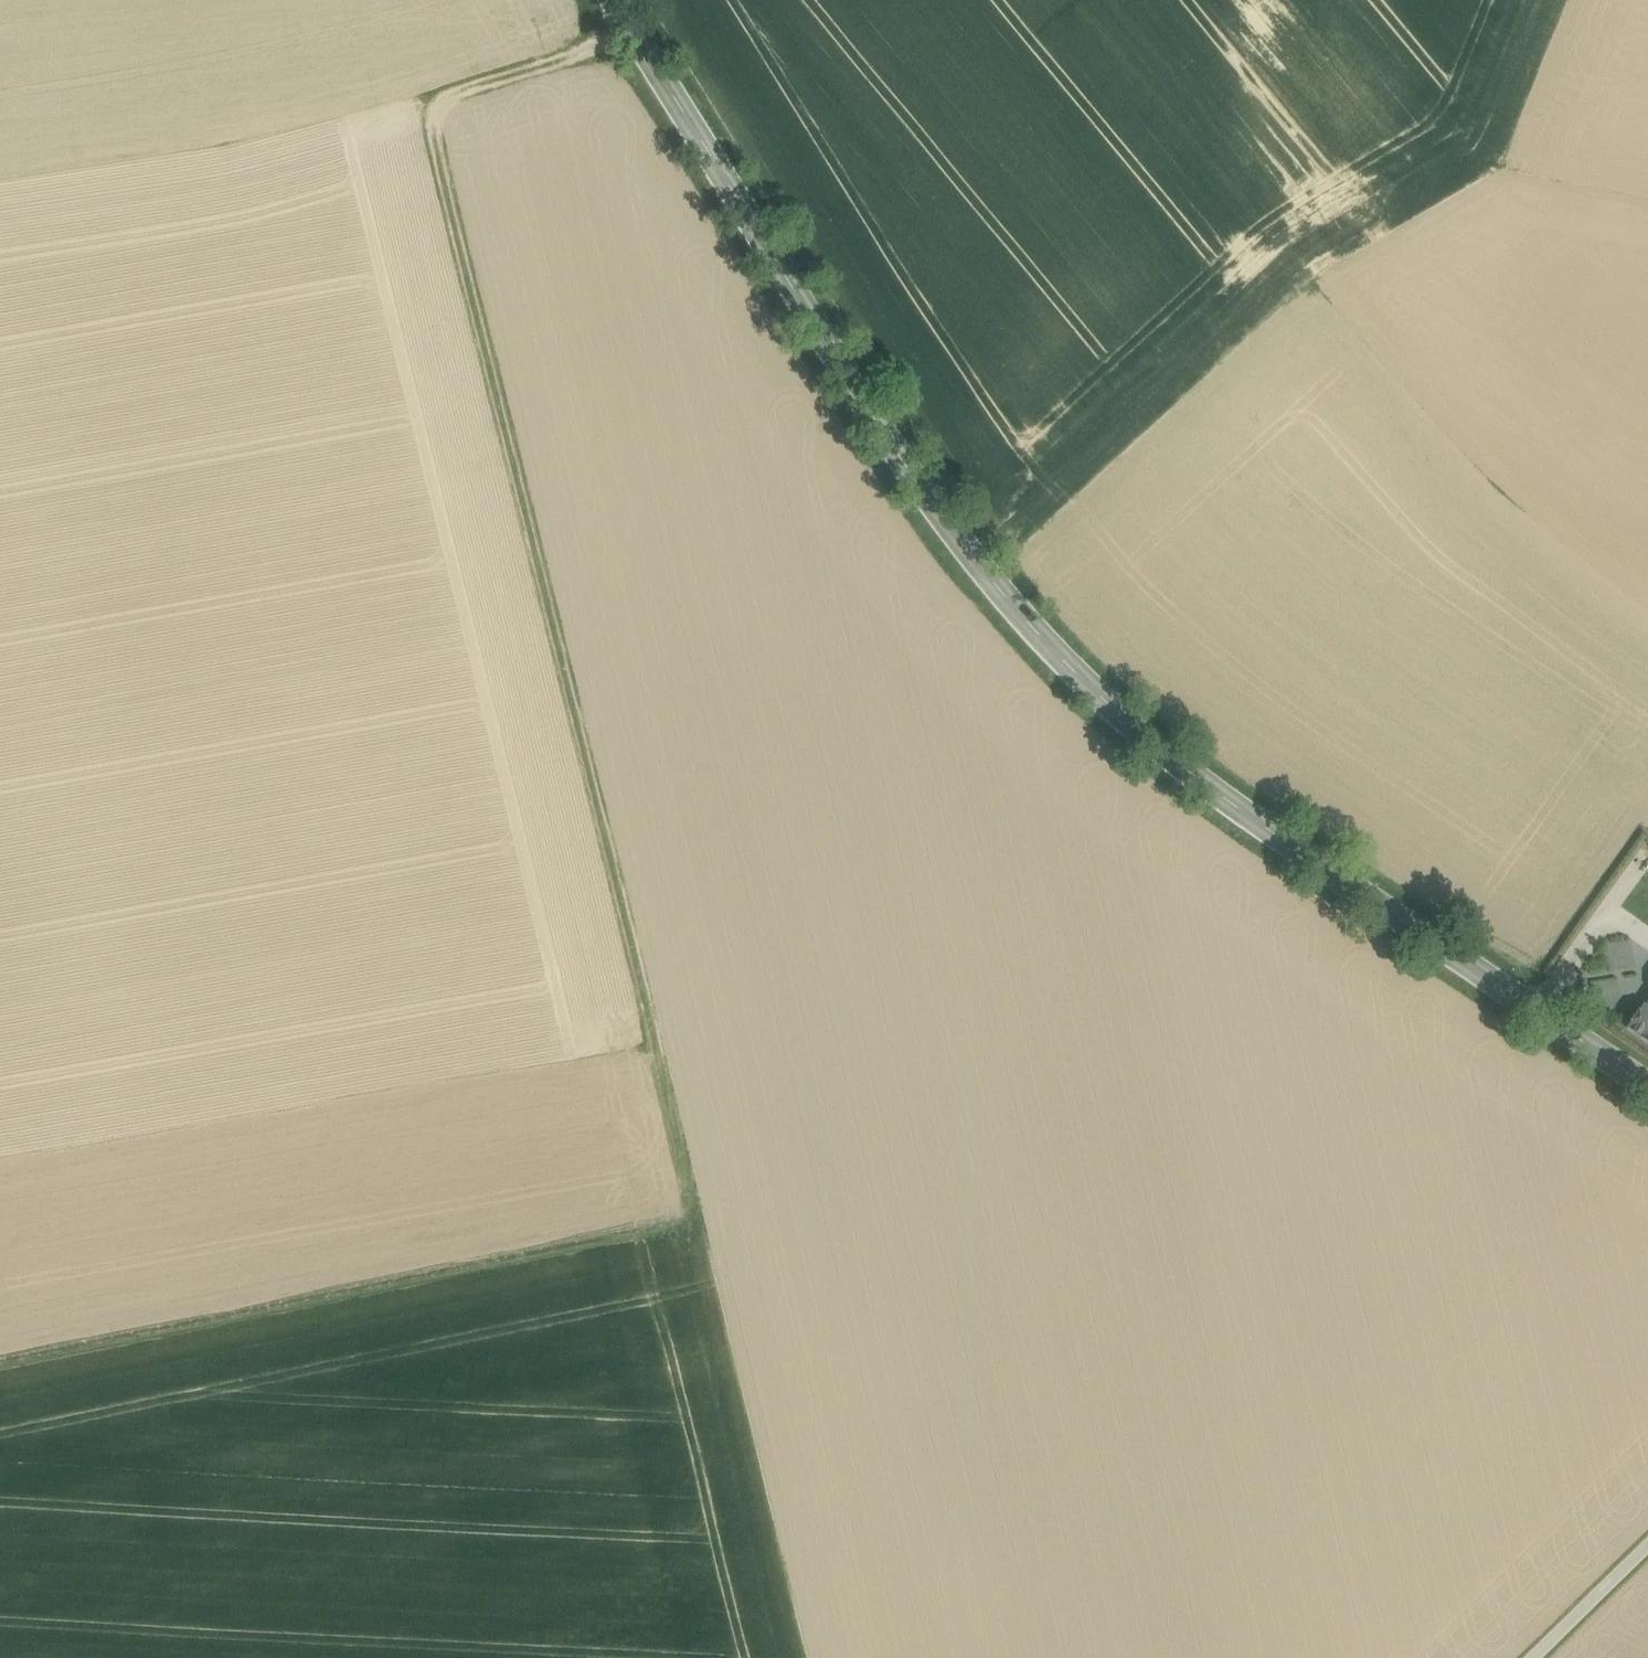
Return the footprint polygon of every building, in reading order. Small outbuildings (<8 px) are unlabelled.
[(1643,1006),(1627,1028),(1647,1043),(1647,1010),(1645,1008),(1643,1006)]
